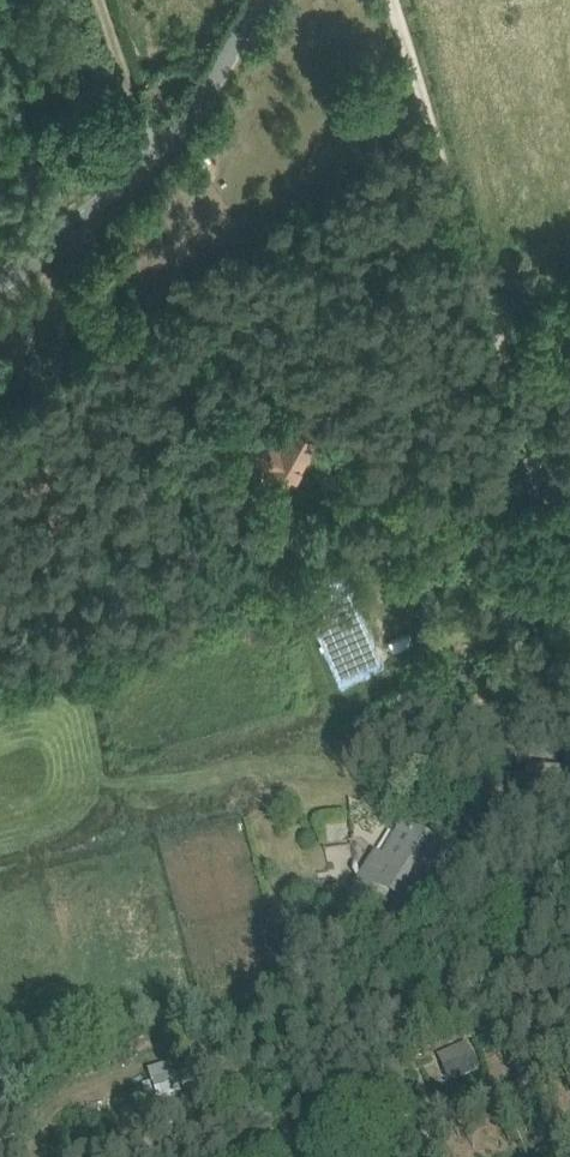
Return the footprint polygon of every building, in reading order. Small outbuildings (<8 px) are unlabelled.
[(292,483),(316,436),(289,422),(279,441),(262,432),(249,457),(269,468),(268,470),(292,483)] [(365,876),(347,907),(375,923),(388,902),(398,908),(424,923),(450,877),(459,862),(404,830),(392,851),(374,881),(365,876)] [(339,887),(328,889),(330,903),(341,901),(339,887)] [(471,1043),(440,1057),(452,1085),(483,1071),(471,1043)] [(96,1058),(70,1064),(72,1075),(98,1070),(96,1058)] [(157,1099),(180,1092),(173,1067),(149,1074),(157,1099)] [(81,1099),(106,1092),(103,1083),(78,1089),(81,1099)] [(101,1110),(99,1102),(83,1106),(85,1114),(101,1110)]
